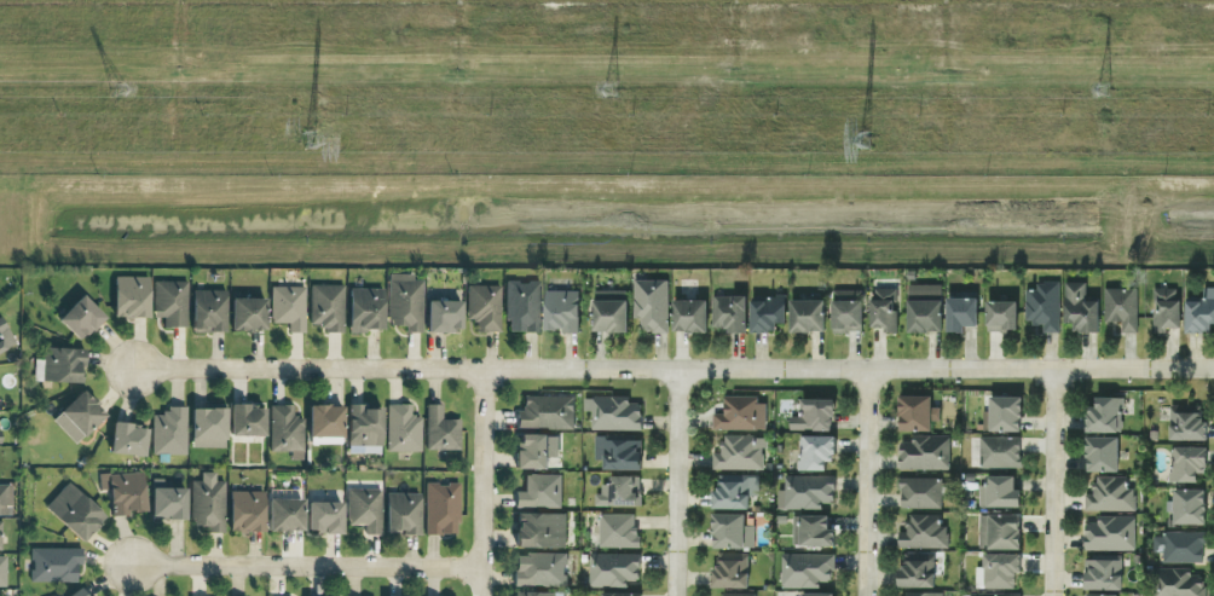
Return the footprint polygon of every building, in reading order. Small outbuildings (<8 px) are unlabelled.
[(412,274),(387,274),(386,324),(405,325),(404,332),(421,332),(422,280),(412,280),(412,274)] [(147,277),(112,276),(112,317),(147,317),(147,277)] [(666,279),(632,280),(632,318),(640,318),(640,333),(667,332),(666,279)] [(186,281),(152,281),(153,317),(163,317),(163,327),(186,326),(186,281)] [(539,331),(538,281),(505,281),(506,332),(539,331)] [(1058,333),(1058,281),(1038,281),(1038,289),(1024,289),(1024,323),(1042,323),(1042,333),(1058,333)] [(1097,331),(1098,300),(1085,300),(1085,283),(1063,282),(1063,322),(1073,323),(1073,331),(1097,331)] [(309,285),(309,324),(321,325),(321,332),(342,332),(343,285),(309,285)] [(500,286),(466,285),(466,319),(477,319),(477,331),(499,331),(500,286)] [(940,285),(906,285),(907,331),(941,331),(940,285)] [(287,332),(303,333),(304,287),(270,286),(270,322),(287,323),(287,332)] [(1210,331),(1210,323),(1213,323),(1213,287),(1202,287),(1202,300),(1184,300),(1184,331),(1210,331)] [(382,288),(348,288),(347,333),(364,333),(364,328),(381,328),(382,288)] [(1136,288),(1102,289),(1103,322),(1120,321),(1120,332),(1136,332),(1136,288)] [(1179,326),(1178,288),(1151,289),(1152,333),(1165,332),(1165,327),(1179,326)] [(896,332),(897,289),(870,289),(869,326),(883,326),(883,332),(896,332)] [(224,331),(225,290),(191,290),(191,331),(224,331)] [(578,291),(543,290),(543,330),(577,331),(578,291)] [(625,332),(626,291),(592,290),(591,331),(625,332)] [(861,290),(830,290),(831,331),(861,331),(861,290)] [(55,320),(78,341),(102,315),(79,294),(55,320)] [(744,332),(745,296),(711,295),(710,327),(725,327),(725,332),(744,332)] [(229,329),(263,330),(264,297),(230,297),(229,329)] [(976,297),(945,297),(946,331),(963,331),(962,325),(976,325),(976,297)] [(784,323),(785,299),(750,298),(749,331),(775,331),(775,323),(784,323)] [(460,300),(426,299),(425,330),(460,331),(460,300)] [(706,299),(671,299),(671,331),(706,331),(706,299)] [(824,331),(823,299),(788,300),(789,332),(824,331)] [(1015,300),(985,301),(986,331),(1016,330),(1015,300)] [(0,318),(0,351),(14,343),(0,318)] [(34,359),(33,381),(81,382),(82,348),(42,347),(42,360),(34,359)] [(73,444),(105,414),(81,389),(50,419),(73,444)] [(516,429),(573,429),(573,396),(523,395),(523,409),(516,409),(516,429)] [(930,430),(931,421),(939,421),(939,407),(930,407),(930,395),(899,395),(898,430),(930,430)] [(590,430),(640,430),(640,403),(628,403),(628,396),(583,396),(583,412),(590,412),(590,430)] [(756,396),(723,396),(723,414),(712,414),(712,429),(765,430),(765,403),(756,403),(756,396)] [(1020,396),(988,396),(988,431),(1020,431),(1020,396)] [(1085,432),(1121,432),(1122,397),(1095,396),(1095,406),(1085,406),(1085,432)] [(788,430),(832,430),(832,398),(799,399),(800,416),(788,417),(788,430)] [(228,435),(263,435),(263,404),(229,403),(228,435)] [(386,451),(420,452),(420,416),(410,416),(410,404),(386,403),(386,451)] [(341,445),(341,404),(308,404),(308,445),(341,445)] [(381,407),(363,407),(363,404),(347,404),(346,445),(361,446),(361,453),(380,453),(381,407)] [(425,449),(458,450),(459,419),(441,419),(441,404),(426,404),(425,449)] [(269,405),(269,453),(302,453),(302,418),(292,417),(292,405),(269,405)] [(1206,439),(1206,420),(1200,420),(1200,405),(1169,405),(1169,440),(1206,439)] [(185,406),(163,406),(163,414),(151,414),(150,454),(185,454),(185,406)] [(190,407),(189,447),(224,448),(224,407),(190,407)] [(142,456),(146,426),(111,422),(108,453),(142,456)] [(547,434),(516,433),(515,468),(546,469),(547,434)] [(762,471),(762,448),(765,448),(765,436),(722,435),(722,453),(712,453),(712,470),(762,471)] [(798,470),(824,471),(824,460),(834,461),(834,435),(798,435),(798,470)] [(948,470),(949,436),(911,435),(911,442),(899,442),(898,469),(948,470)] [(640,469),(639,436),(593,438),(593,460),(601,460),(602,470),(640,469)] [(1019,468),(1020,437),(979,436),(978,467),(1019,468)] [(1118,437),(1086,436),(1086,471),(1117,471),(1118,437)] [(1196,482),(1196,472),(1205,472),(1206,446),(1170,446),(1169,481),(1196,482)] [(143,512),(142,472),(98,474),(99,490),(110,490),(110,513),(143,512)] [(190,481),(190,525),(209,525),(209,533),(223,533),(224,481),(214,481),(214,472),(200,472),(199,481),(190,481)] [(560,474),(524,474),(524,492),(515,492),(515,507),(560,508),(560,474)] [(593,505),(639,506),(639,490),(637,490),(637,475),(608,475),(608,484),(600,484),(600,494),(594,494),(593,505)] [(747,509),(747,496),(757,496),(758,476),(714,475),(713,508),(747,509)] [(833,475),(783,476),(784,490),(778,490),(778,510),(821,509),(821,503),(834,503),(833,475)] [(978,485),(977,506),(1019,507),(1020,489),(1013,489),(1013,475),(987,475),(987,485),(978,485)] [(1133,512),(1134,489),(1125,488),(1125,477),(1094,476),(1093,494),(1084,494),(1083,511),(1133,512)] [(939,509),(939,478),(899,478),(898,508),(939,509)] [(184,487),(161,487),(162,479),(150,479),(149,518),(183,518),(184,487)] [(104,516),(67,481),(43,507),(81,542),(104,516)] [(424,534),(457,535),(458,484),(425,483),(424,534)] [(0,485),(0,516),(11,516),(11,485),(0,485)] [(363,534),(380,535),(380,488),(346,488),(345,525),(363,525),(363,534)] [(1172,524),(1204,524),(1205,489),(1173,488),(1172,524)] [(262,492),(228,491),(228,531),(262,531),(262,492)] [(384,533),(419,534),(419,493),(384,493),(384,533)] [(267,530),(301,531),(302,499),(267,498),(267,530)] [(306,532),(340,533),(341,501),(306,501),(306,532)] [(565,513),(516,512),(515,547),(564,548),(565,513)] [(635,514),(598,514),(598,548),(635,548),(635,514)] [(753,548),(753,514),(712,514),(712,549),(753,548)] [(827,529),(827,515),(793,514),(792,545),(832,546),(833,529),(827,529)] [(944,548),(944,514),(907,514),(907,532),(897,532),(897,549),(944,548)] [(1019,515),(978,514),(978,549),(1018,549),(1019,515)] [(1133,551),(1134,516),(1096,516),(1096,522),(1084,522),(1084,550),(1133,551)] [(1203,532),(1164,531),(1163,563),(1203,564),(1203,532)] [(75,582),(74,564),(81,564),(80,548),(30,549),(30,583),(75,582)] [(747,553),(713,552),(712,587),(746,588),(747,553)] [(514,553),(514,586),(565,587),(566,554),(514,553)] [(588,587),(625,588),(626,580),(638,580),(638,554),(589,553),(588,587)] [(1019,573),(1019,554),(983,553),(982,567),(975,567),(974,588),(1013,589),(1013,573),(1019,573)] [(819,588),(819,581),(832,581),(832,554),(780,554),(780,588),(819,588)] [(898,587),(933,588),(933,554),(899,554),(898,587)] [(1121,559),(1084,559),(1083,589),(1121,590),(1121,559)] [(1203,576),(1190,576),(1190,568),(1152,568),(1152,595),(1203,595),(1203,576)] [(76,587),(65,595),(84,595),(76,587)]
